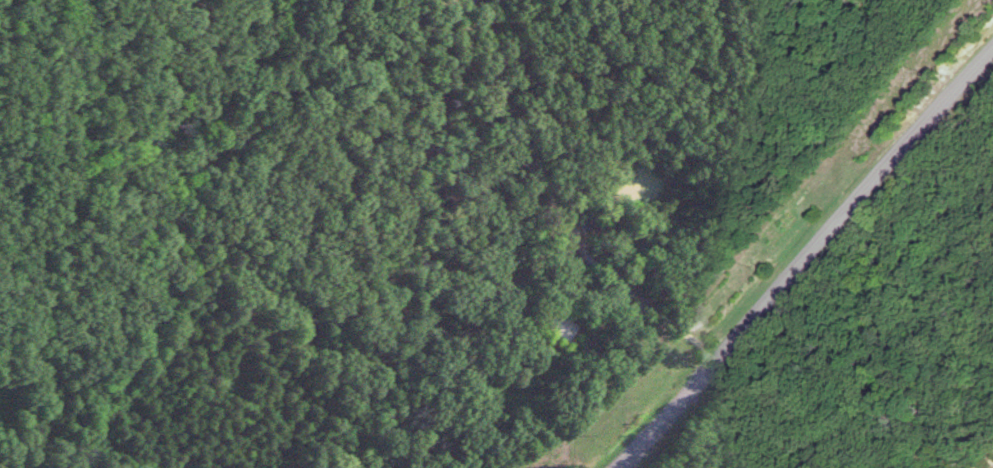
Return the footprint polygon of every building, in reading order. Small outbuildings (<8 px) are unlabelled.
[(537,324),(564,345),(577,328),(550,308),(537,324)]
